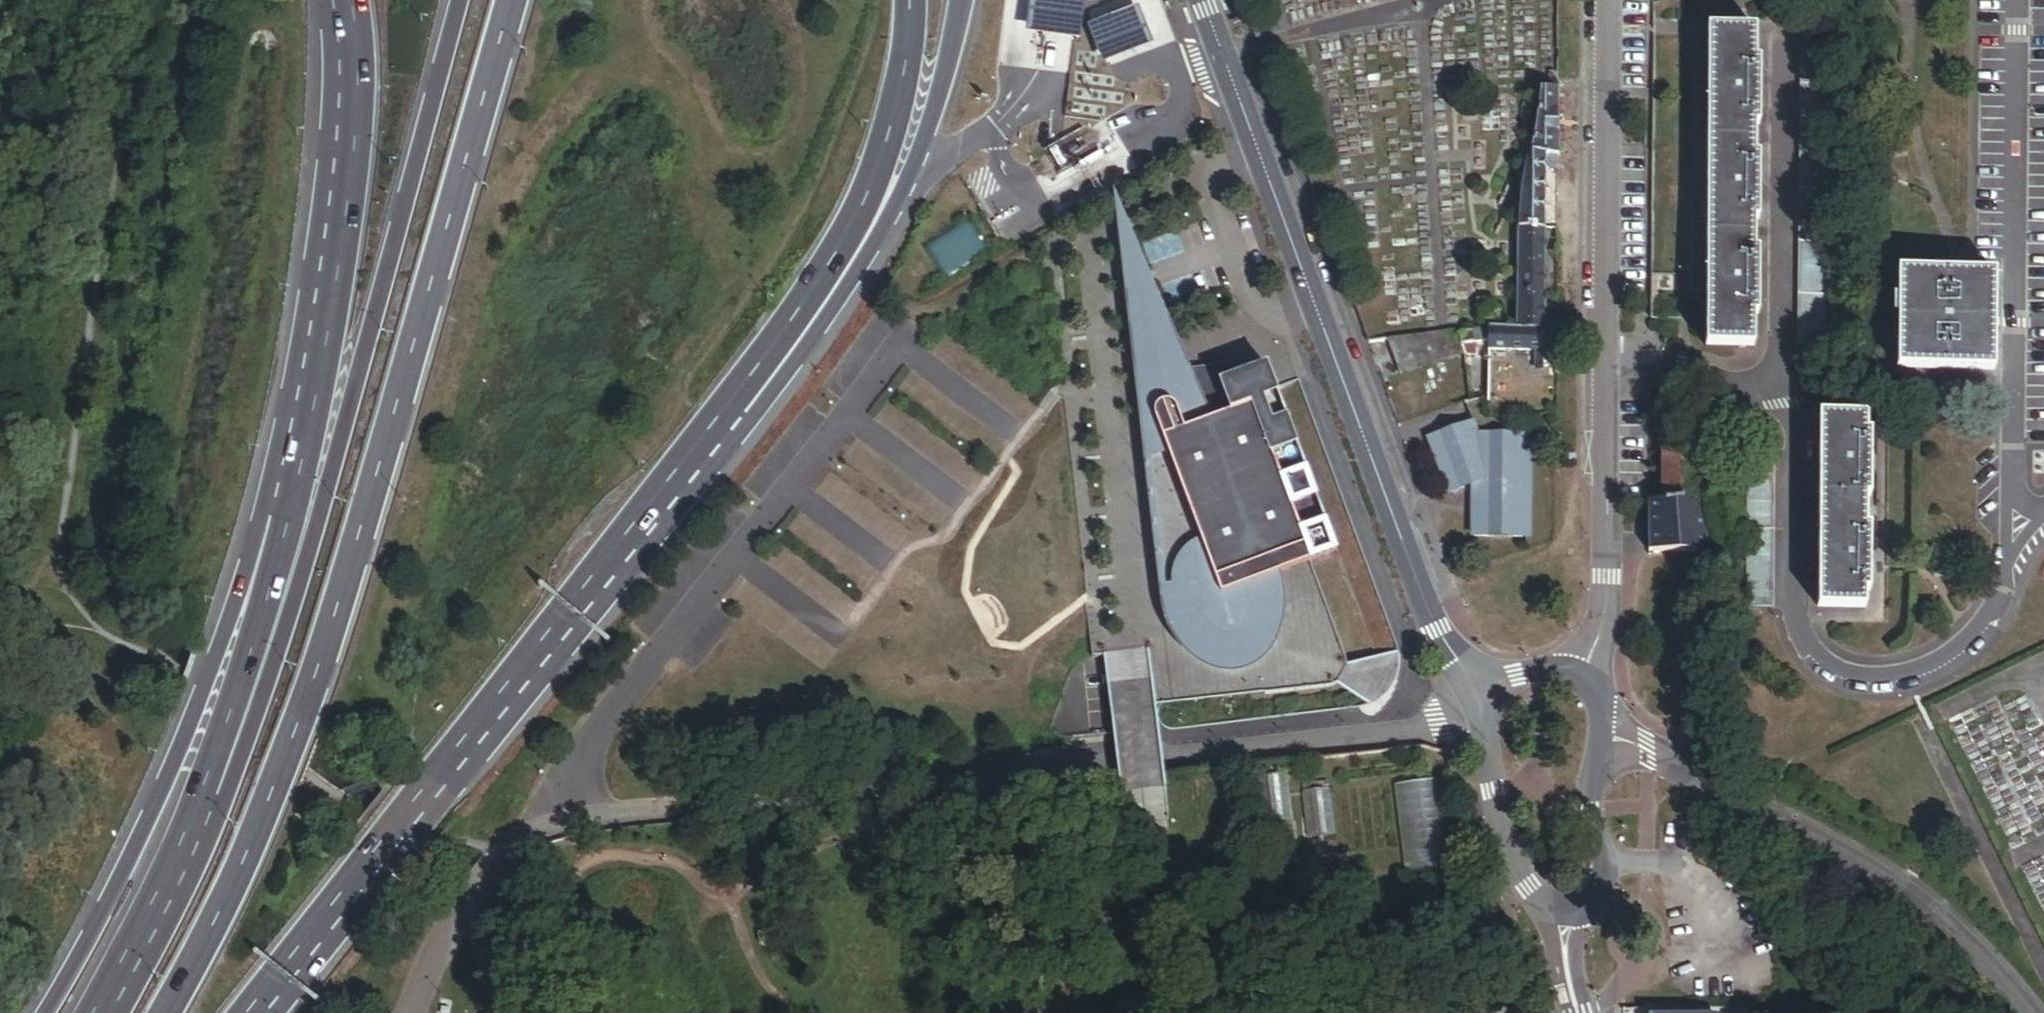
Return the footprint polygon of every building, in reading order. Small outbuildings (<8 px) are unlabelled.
[(1080,32),(1084,0),(1033,0),(1029,25),(1080,32)] [(1103,57),(1151,39),(1137,1),(1089,20),(1103,57)] [(1759,170),(1753,170),(1753,142),(1760,142),(1761,78),(1754,78),(1755,39),(1712,38),(1707,354),(1751,355),(1751,324),(1758,324),(1759,261),(1751,261),(1752,231),(1759,231),(1759,170)] [(1799,66),(1825,66),(1825,53),(1799,53),(1799,66)] [(1283,74),(1277,60),(1267,64),(1273,78),(1283,74)] [(1799,79),(1825,80),(1825,66),(1799,66),(1799,79)] [(1798,93),(1825,93),(1825,80),(1799,79),(1798,93)] [(1798,106),(1824,106),(1825,93),(1798,93),(1798,106)] [(1543,162),(1556,163),(1556,96),(1539,95),(1534,131),(1527,162),(1543,162)] [(1797,159),(1824,160),(1824,146),(1798,146),(1797,159)] [(1797,173),(1824,173),(1824,160),(1797,159),(1797,173)] [(1517,234),(1542,234),(1542,214),(1542,197),(1543,173),(1543,162),(1527,162),(1523,175),(1519,196),(1518,210),(1517,234)] [(1543,173),(1555,177),(1556,163),(1543,162),(1543,173)] [(1797,186),(1823,186),(1824,173),(1797,173),(1797,186)] [(1198,373),(1115,191),(1145,423),(1148,423),(1143,378),(1144,378),(1143,368),(1141,360),(1142,356),(1144,349),(1147,344),(1151,340),(1155,338),(1159,336),(1163,336),(1167,336),(1171,337),(1176,339),(1178,340),(1180,342),(1182,345),(1186,353),(1195,373),(1198,373)] [(1796,239),(1823,240),(1823,226),(1797,226),(1796,239)] [(1515,276),(1541,277),(1542,234),(1517,234),(1515,276)] [(1796,253),(1822,253),(1823,240),(1796,239),(1796,253)] [(1796,266),(1822,266),(1822,253),(1796,253),(1796,266)] [(1796,279),(1822,280),(1822,266),(1796,266),(1796,279)] [(1515,334),(1540,334),(1541,277),(1515,276),(1515,334)] [(1899,374),(1993,376),(1994,278),(1901,277),(1899,374)] [(1796,293),(1822,293),(1822,280),(1796,279),(1796,293)] [(1795,306),(1822,306),(1822,293),(1796,293),(1795,306)] [(1795,319),(1821,320),(1822,306),(1795,306),(1795,319)] [(1795,333),(1821,333),(1821,320),(1795,319),(1795,333)] [(1462,353),(1483,350),(1484,333),(1459,337),(1462,353)] [(1533,356),(1540,356),(1540,334),(1515,334),(1484,333),(1483,350),(1483,355),(1533,356)] [(1261,644),(1269,636),(1276,628),(1281,617),(1284,607),(1284,596),(1284,585),(1281,575),(1285,573),(1340,554),(1273,368),(1248,377),(1245,367),(1198,373),(1195,373),(1186,353),(1182,345),(1180,342),(1178,340),(1176,339),(1171,337),(1167,336),(1163,336),(1159,336),(1155,338),(1151,340),(1147,344),(1144,349),(1142,356),(1141,360),(1143,368),(1144,378),(1143,378),(1148,423),(1145,423),(1168,588),(1170,602),(1174,612),(1179,621),(1186,629),(1194,635),(1203,639),(1212,642),(1220,642),(1229,642),(1231,656),(1242,654),(1252,650),(1261,644)] [(1388,346),(1401,379),(1463,360),(1462,353),(1459,337),(1388,346)] [(1659,411),(1659,456),(1689,450),(1671,408),(1659,411)] [(1858,495),(1865,495),(1866,445),(1859,445),(1860,426),(1812,425),(1811,516),(1858,517),(1858,495)] [(1473,541),(1527,540),(1526,439),(1475,440),(1471,427),(1428,442),(1448,497),(1473,488),(1473,541)] [(1657,502),(1695,497),(1689,450),(1659,456),(1657,502)] [(1743,471),(1768,471),(1768,458),(1743,458),(1743,471)] [(1743,484),(1768,485),(1768,471),(1743,471),(1743,484)] [(1743,498),(1768,498),(1768,485),(1743,484),(1743,498)] [(1683,553),(1702,554),(1695,497),(1657,502),(1645,504),(1645,551),(1683,553)] [(1743,511),(1768,511),(1768,498),(1743,498),(1743,511)] [(1859,594),(1864,594),(1865,533),(1858,533),(1858,517),(1811,516),(1810,614),(1858,615),(1859,594)] [(1170,602),(1168,588),(1165,588),(1166,602),(1169,616),(1172,626),(1177,637),(1187,651),(1198,661),(1208,668),(1222,673),(1231,674),(1239,674),(1248,672),(1256,669),(1261,666),(1272,657),(1278,648),(1282,640),(1286,629),(1288,619),(1289,609),(1289,596),(1285,573),(1281,575),(1284,585),(1284,596),(1284,607),(1281,617),(1276,628),(1269,636),(1261,644),(1252,650),(1242,654),(1231,656),(1229,642),(1220,642),(1212,642),(1203,639),(1194,635),(1186,629),(1179,621),(1174,612),(1170,602)] [(1742,591),(1767,591),(1767,578),(1742,578),(1742,591)] [(1741,604),(1766,605),(1767,591),(1742,591),(1741,604)] [(1106,701),(1110,745),(1155,741),(1151,697),(1106,701)] [(1164,728),(1164,755),(1202,755),(1203,728),(1164,728)] [(1265,882),(1295,879),(1284,785),(1254,788),(1265,882)] [(1439,792),(1391,797),(1399,888),(1448,883),(1439,792)] [(1301,802),(1325,800),(1324,793),(1300,795),(1301,802)] [(1306,852),(1330,849),(1325,800),(1301,802),(1306,852)]
